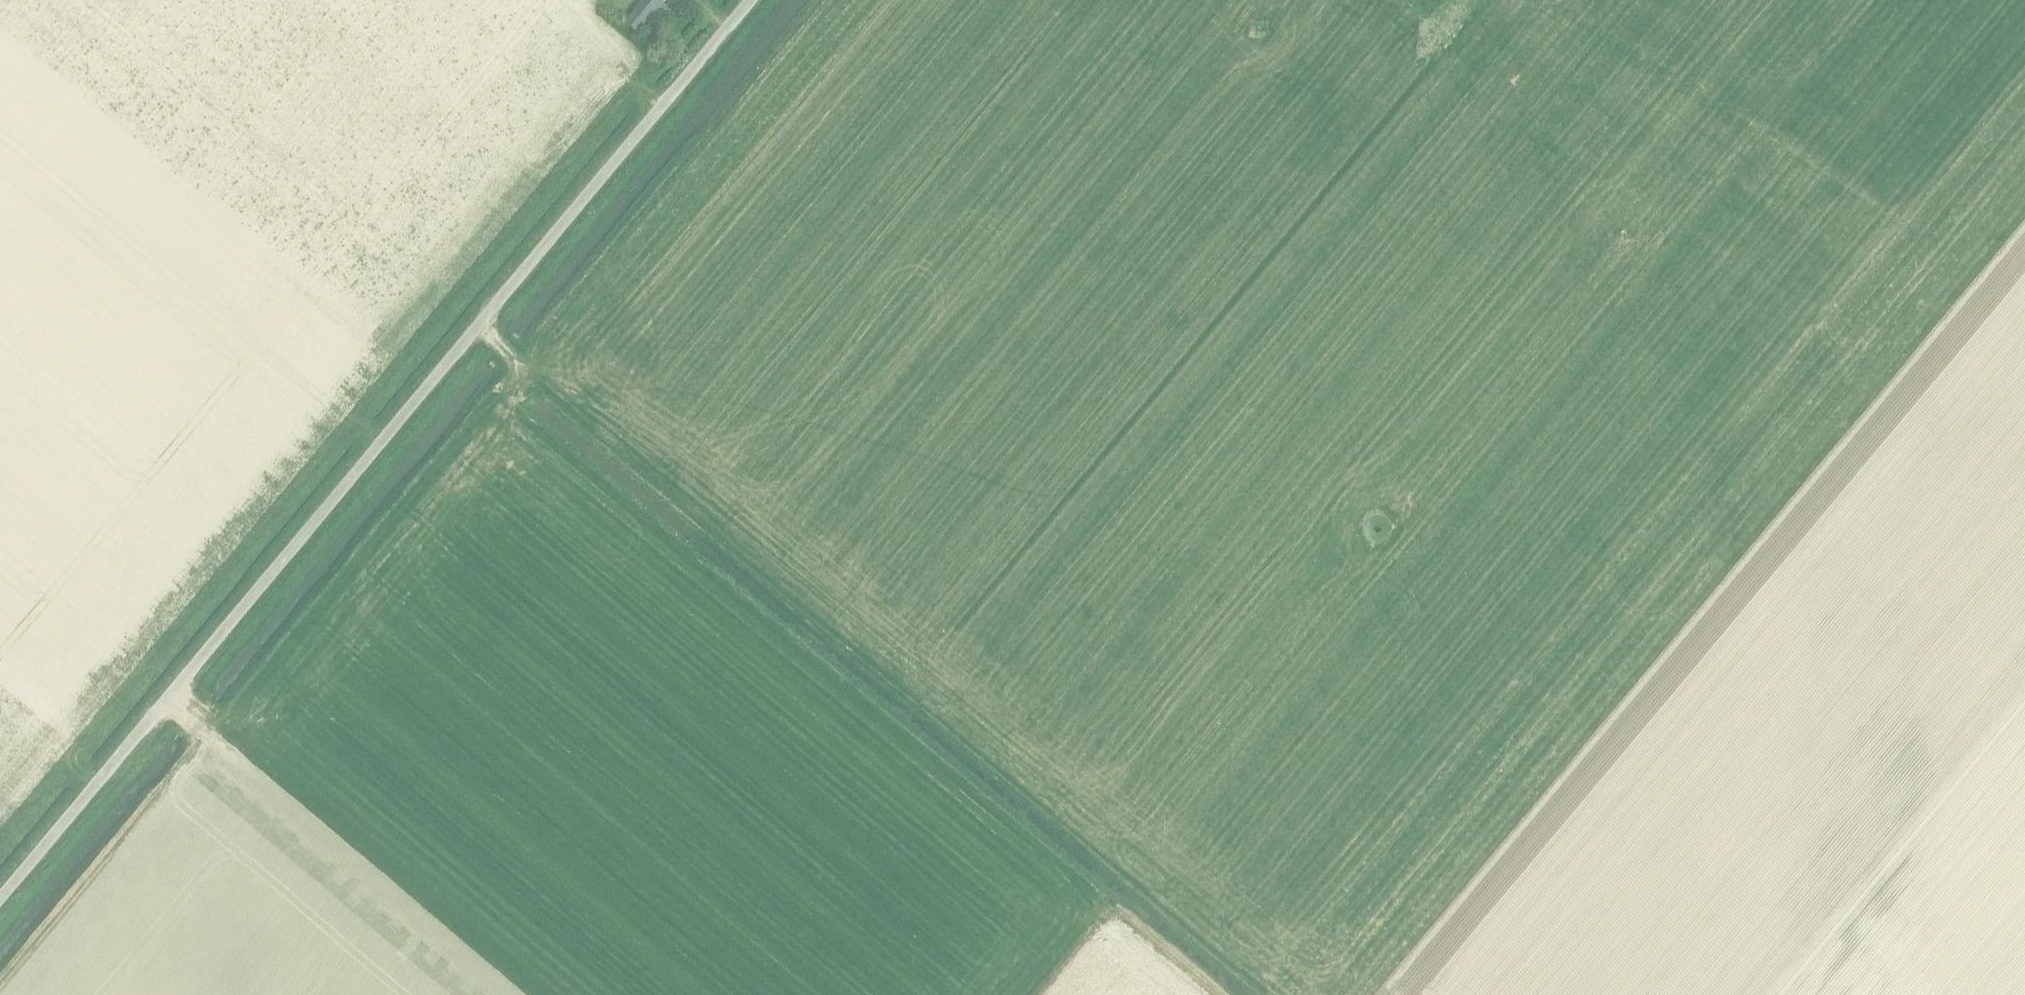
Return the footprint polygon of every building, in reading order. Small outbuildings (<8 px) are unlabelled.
[(625,26),(635,34),(663,0),(646,0),(625,26)]
